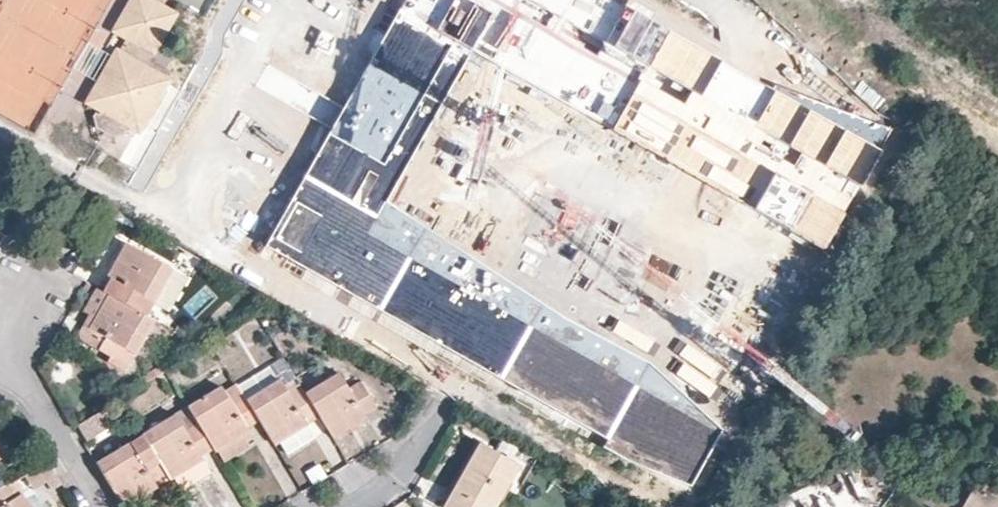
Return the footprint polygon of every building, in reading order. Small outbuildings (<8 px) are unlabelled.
[(150,0),(136,0),(120,28),(135,37),(133,40),(126,52),(124,55),(120,52),(93,100),(104,107),(102,110),(100,112),(98,111),(95,116),(97,128),(114,137),(126,133),(128,129),(122,126),(124,124),(126,120),(141,128),(155,104),(150,101),(152,96),(160,94),(168,80),(163,77),(165,74),(174,58),(159,49),(155,47),(175,13),(162,6),(155,8),(153,1),(150,0)] [(135,37),(120,28),(136,0),(131,0),(115,30),(133,40),(135,37)] [(153,1),(155,8),(162,6),(175,13),(155,47),(159,49),(180,12),(159,0),(150,0),(153,1)] [(611,0),(407,0),(266,243),(606,439),(602,446),(622,458),(691,484),(721,429),(650,363),(558,315),(387,203),(472,48),(822,250),(889,130),(775,85),(772,90),(719,60),(611,0)] [(124,55),(126,52),(118,47),(87,102),(102,110),(104,107),(93,100),(120,52),(124,55)] [(142,134),(173,78),(165,74),(163,77),(168,80),(160,94),(152,96),(150,101),(155,104),(141,128),(126,120),(124,124),(142,134)] [(111,277),(103,290),(108,294),(129,305),(144,315),(171,268),(125,243),(107,275),(111,277)] [(103,290),(97,288),(85,310),(90,313),(84,324),(90,327),(108,294),(103,290)] [(129,305),(108,294),(90,327),(84,324),(76,338),(110,356),(107,360),(124,370),(154,320),(145,315),(144,315),(129,305)] [(299,382),(284,357),(238,384),(246,398),(278,379),(287,390),(299,382)] [(338,372),(305,392),(318,412),(332,434),(365,415),(363,412),(375,405),(360,381),(348,388),(338,372)] [(305,392),(299,382),(287,390),(278,379),(246,398),(258,418),(273,442),(278,439),(307,423),(305,419),(318,412),(305,392)] [(238,384),(237,382),(223,391),(220,386),(186,406),(197,422),(212,446),(213,449),(216,448),(247,429),(245,426),(258,418),(246,398),(238,384)] [(105,405),(78,422),(88,438),(115,421),(105,405)] [(186,406),(175,412),(185,429),(197,422),(186,406)] [(185,429),(175,412),(141,433),(143,434),(166,474),(169,477),(173,475),(202,458),(200,454),(212,446),(197,422),(185,429)] [(312,432),(307,423),(278,439),(284,448),(312,432)] [(247,429),(216,448),(223,460),(249,446),(244,438),(250,434),(247,429)] [(128,441),(96,460),(123,505),(154,486),(155,485),(153,481),(166,474),(143,434),(129,442),(128,441)] [(451,506),(502,506),(523,467),(483,446),(451,506)] [(202,458),(173,475),(181,488),(210,471),(202,458)] [(63,484),(57,475),(48,480),(53,489),(63,484)] [(22,494),(18,496),(11,483),(0,489),(0,506),(30,506),(22,494)] [(962,506),(997,506),(997,499),(974,485),(962,506)] [(154,486),(123,505),(124,506),(141,506),(152,500),(150,495),(156,491),(154,486)]
